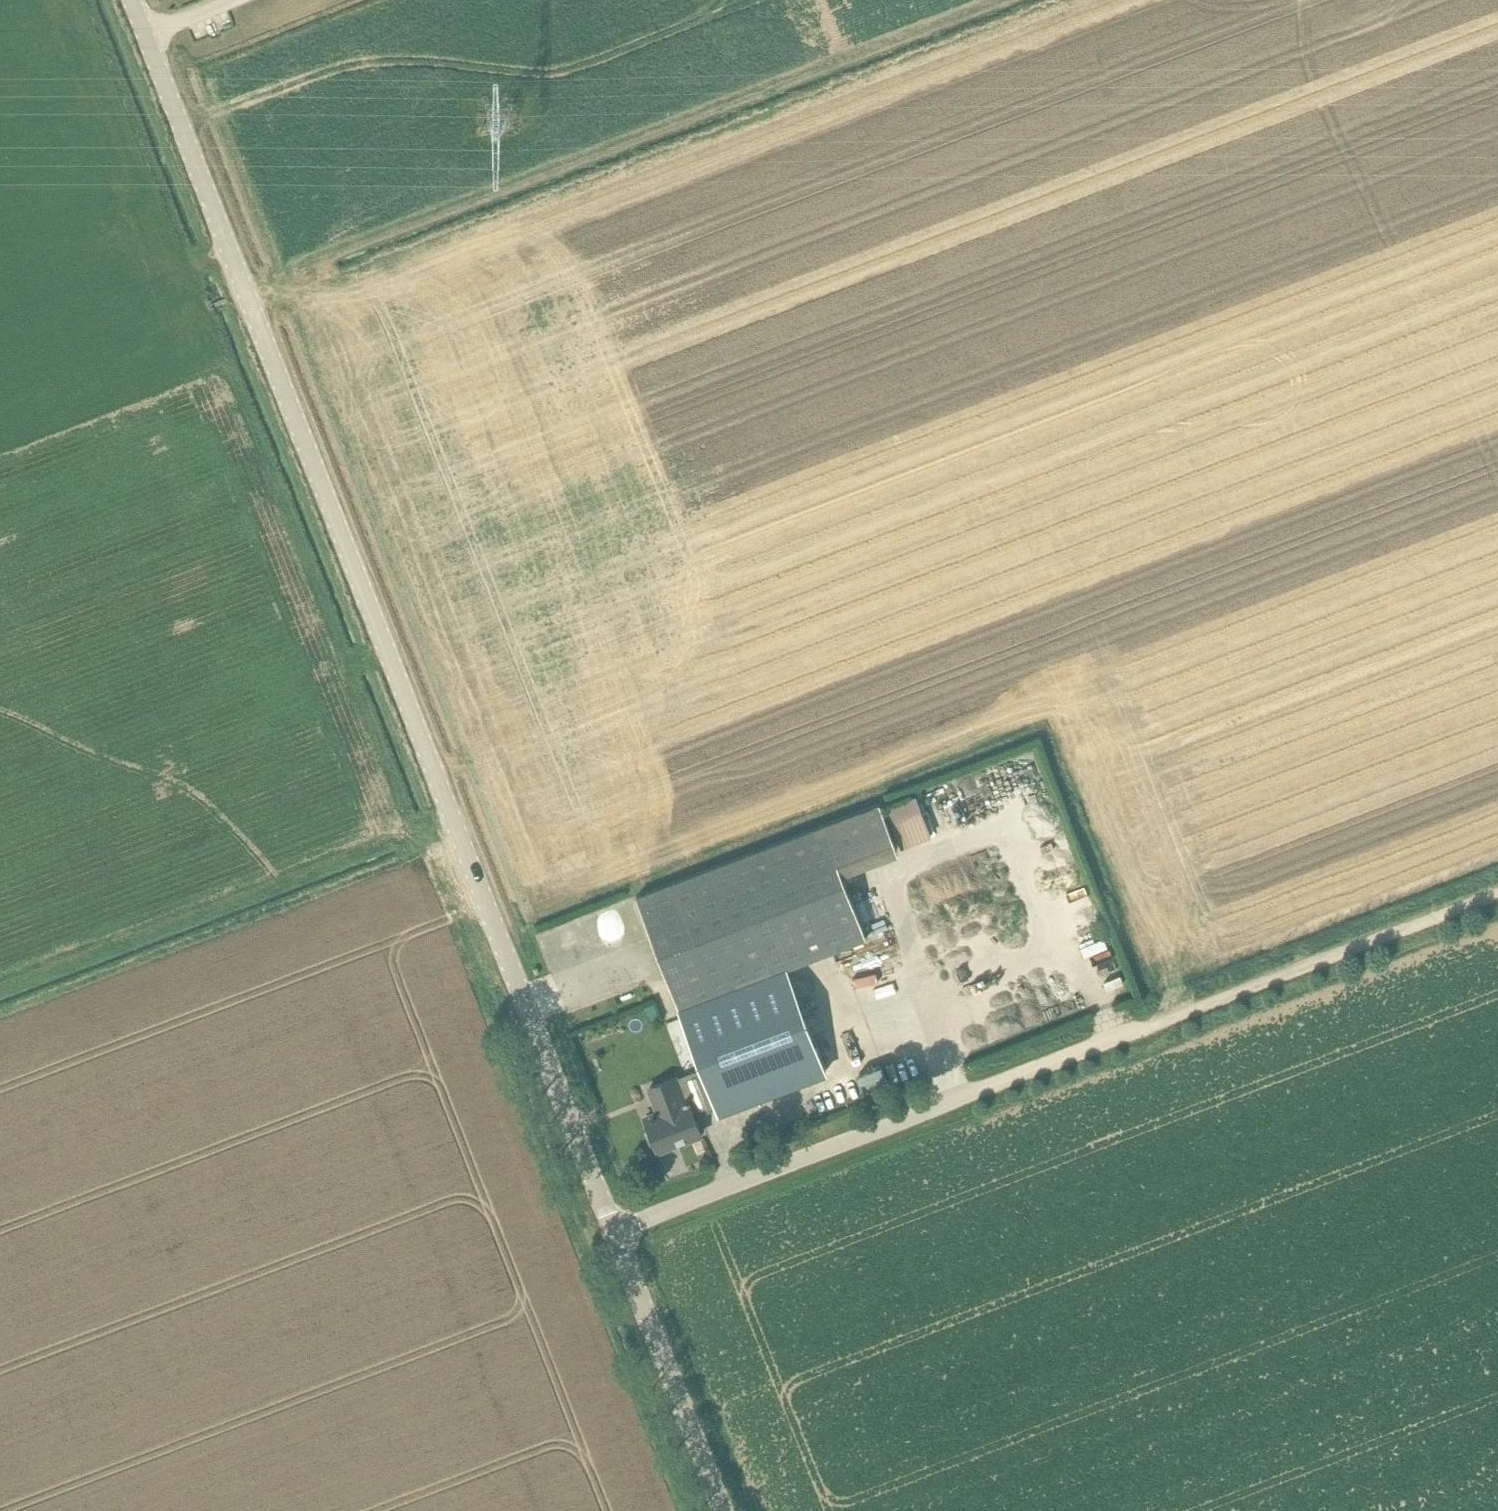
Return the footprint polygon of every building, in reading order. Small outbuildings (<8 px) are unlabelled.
[(913,796),(886,807),(902,848),(932,836),(916,795),(913,796)] [(843,874),(898,853),(879,803),(636,896),(679,1009),(867,937),(843,874)] [(849,1008),(740,1048),(751,1073),(760,1095),(870,1056),(859,1030),(849,1008)] [(660,1112),(645,1118),(658,1151),(660,1150),(658,1143),(671,1138),(673,1145),(701,1134),(688,1099),(685,1100),(676,1077),(650,1088),(660,1112)]
